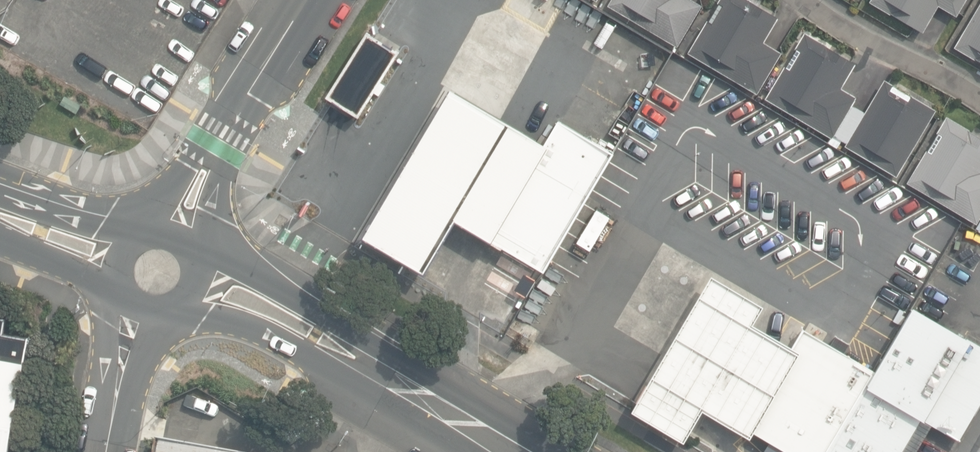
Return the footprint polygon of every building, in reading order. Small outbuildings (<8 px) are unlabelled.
[(678,45),(701,5),(692,0),(613,0),(610,5),(678,45)] [(757,92),(780,53),(763,42),(778,17),(749,0),(720,0),(689,52),(757,92)] [(922,32),(938,5),(956,15),(965,0),(871,0),(871,1),(922,32)] [(955,47),(979,62),(979,5),(955,47)] [(845,142),(895,171),(933,106),(883,77),(864,109),(850,101),(854,94),(839,85),(854,60),(803,30),(765,95),(830,133),(828,137),(837,142),(840,136),(846,140),(845,142)] [(331,97),(358,114),(397,53),(369,36),(331,97)] [(452,214),(506,122),(449,89),(365,232),(422,265),(452,214)] [(976,222),(979,216),(979,137),(947,118),(909,182),(976,222)] [(506,122),(452,214),(540,265),(608,149),(557,119),(542,143),(506,122)] [(631,411),(685,442),(704,411),(750,438),(754,431),(790,451),(903,451),(923,418),(960,440),(979,405),(979,347),(910,305),(872,368),(855,359),(859,353),(821,330),(816,339),(801,330),(790,348),(750,325),(762,305),(711,276),(631,411)] [(30,337),(5,332),(8,317),(0,316),(0,451),(10,451),(30,337)] [(158,443),(156,451),(207,451),(158,443)]
